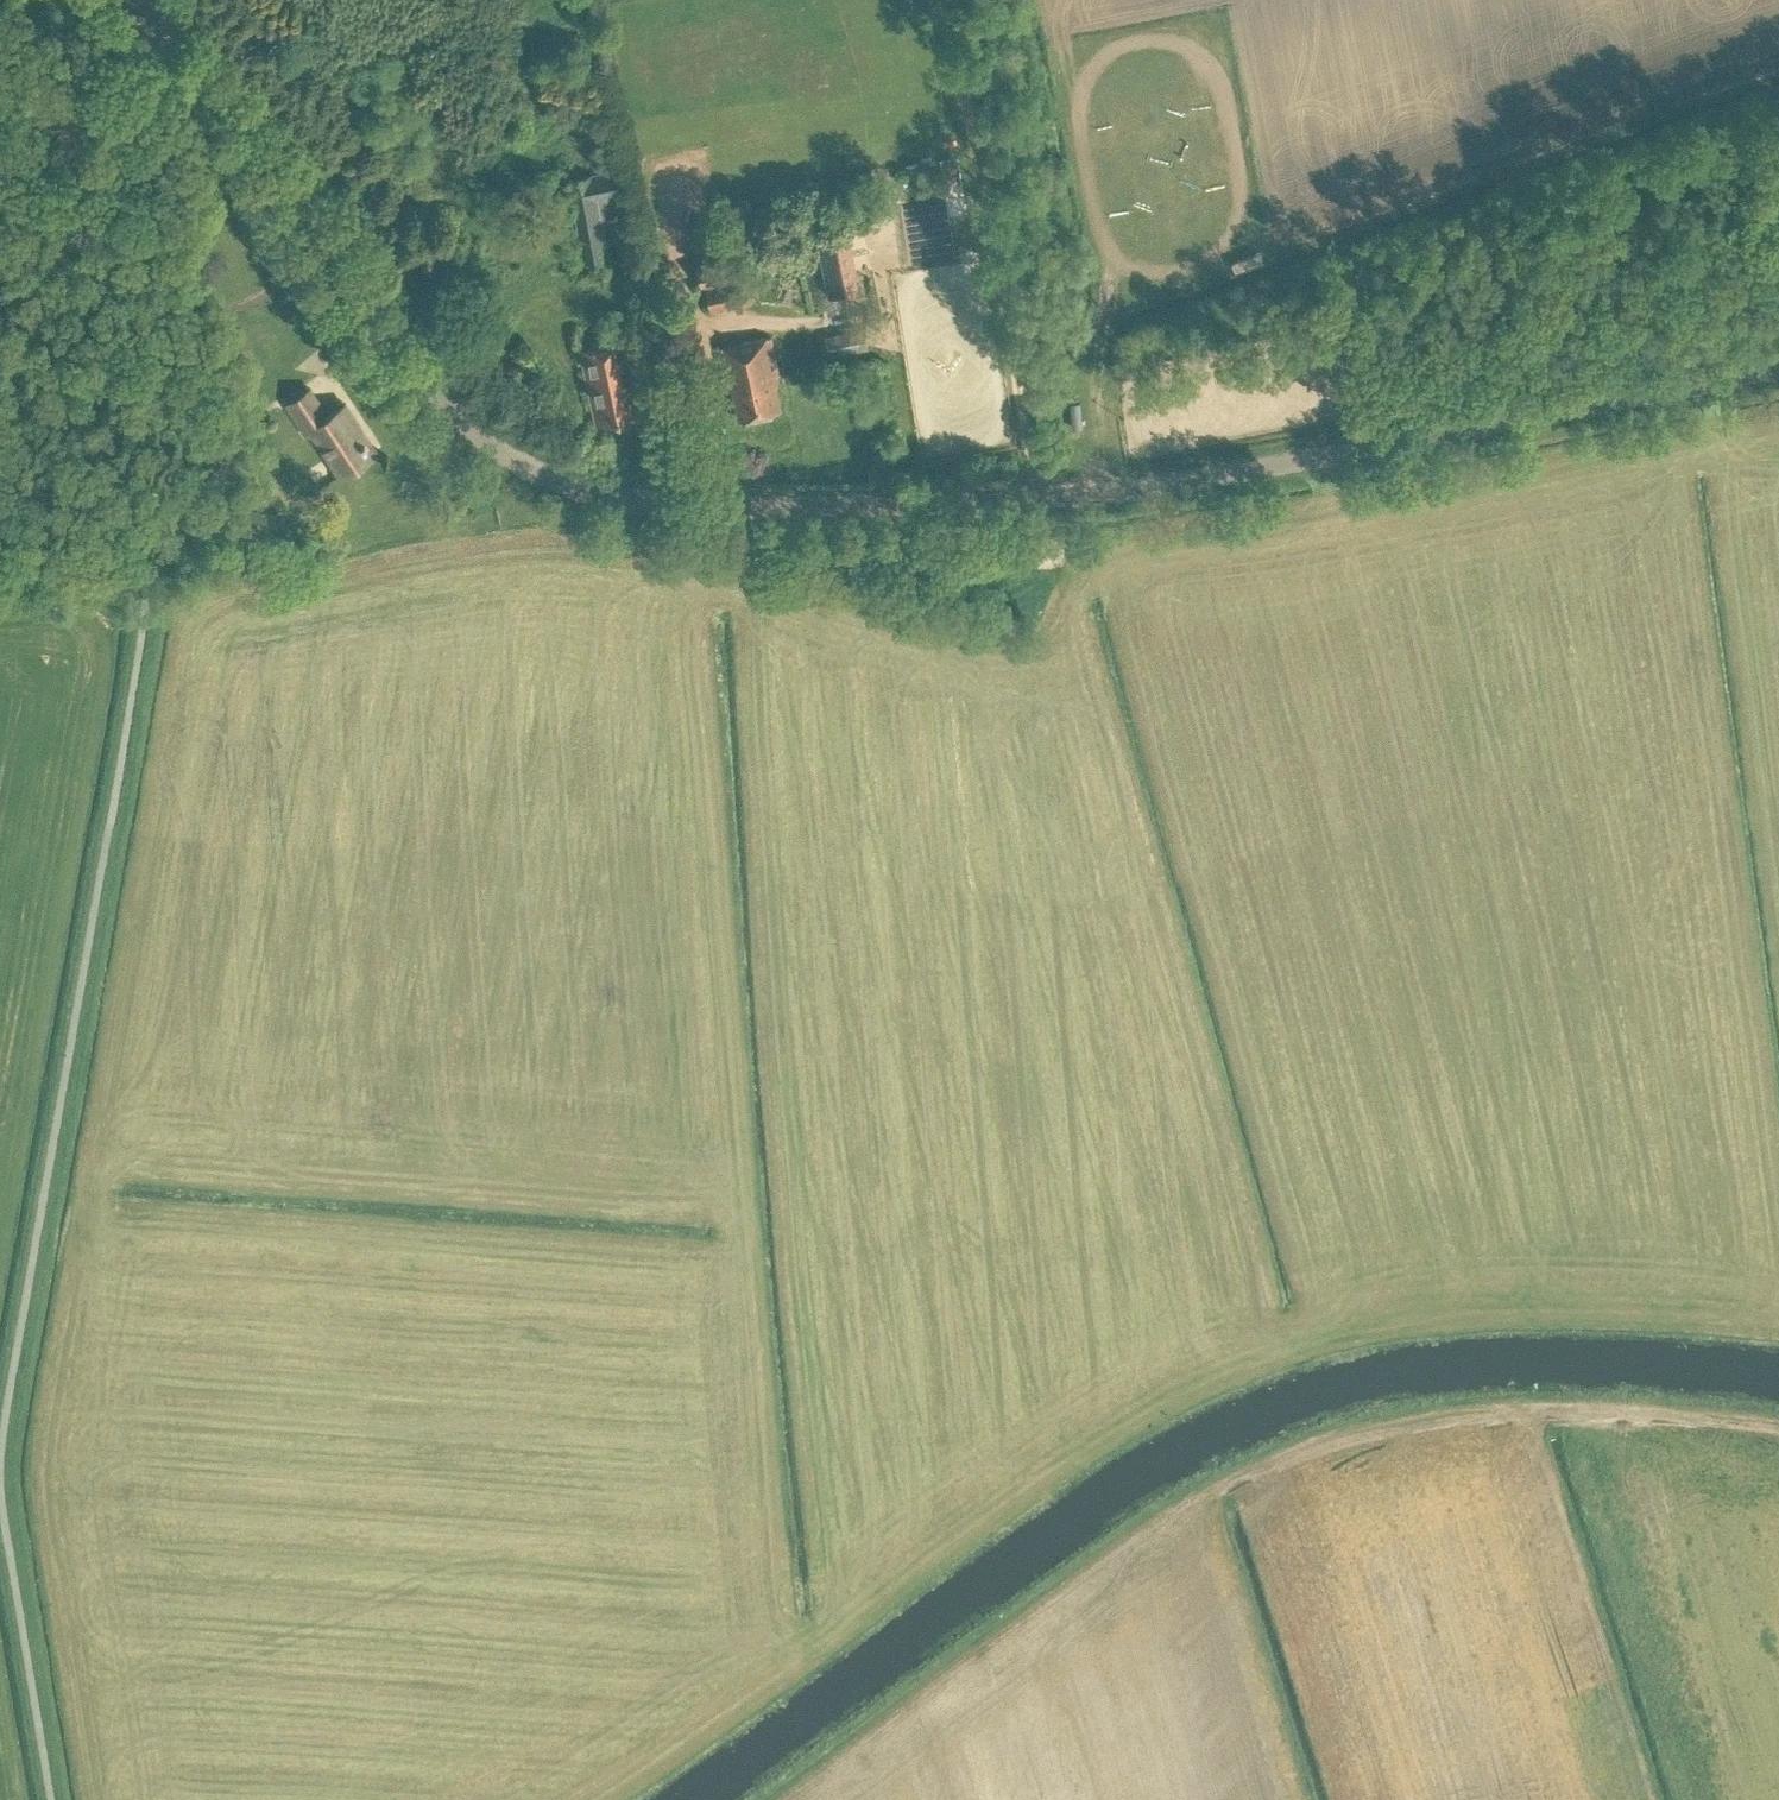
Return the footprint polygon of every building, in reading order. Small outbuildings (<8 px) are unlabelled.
[(585,258),(609,253),(598,195),(620,191),(614,165),(569,174),(585,258)] [(928,224),(909,226),(911,245),(930,243),(928,224)] [(850,229),(817,237),(830,295),(863,288),(850,229)] [(748,299),(742,270),(729,273),(725,256),(701,261),(711,307),(748,299)] [(825,333),(829,352),(866,344),(862,325),(825,333)] [(780,381),(768,334),(719,347),(727,389),(733,387),(738,415),(781,406),(774,383),(780,381)] [(630,395),(634,394),(621,338),(580,347),(596,419),(633,410),(630,395)] [(312,386),(286,403),(306,434),(312,430),(339,473),(377,448),(346,402),(329,413),(312,386)]
